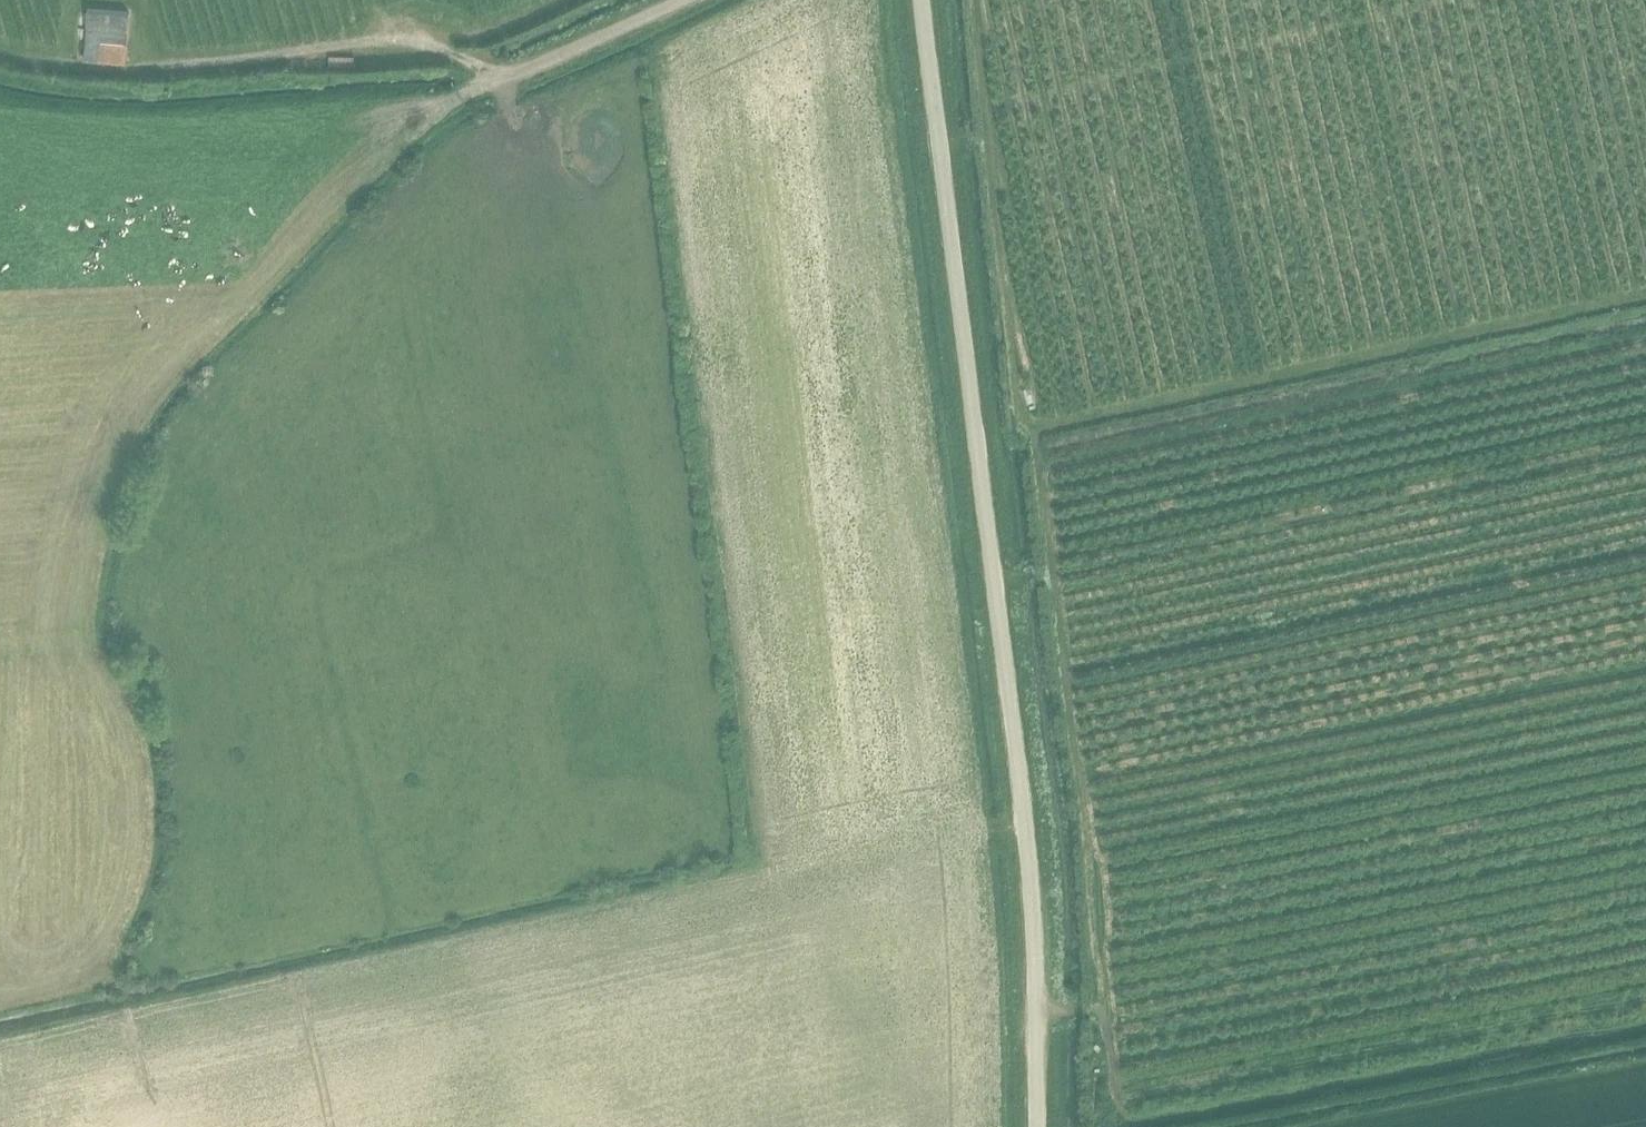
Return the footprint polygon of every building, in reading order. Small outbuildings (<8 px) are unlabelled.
[(125,61),(127,29),(86,26),(84,57),(125,61)]
